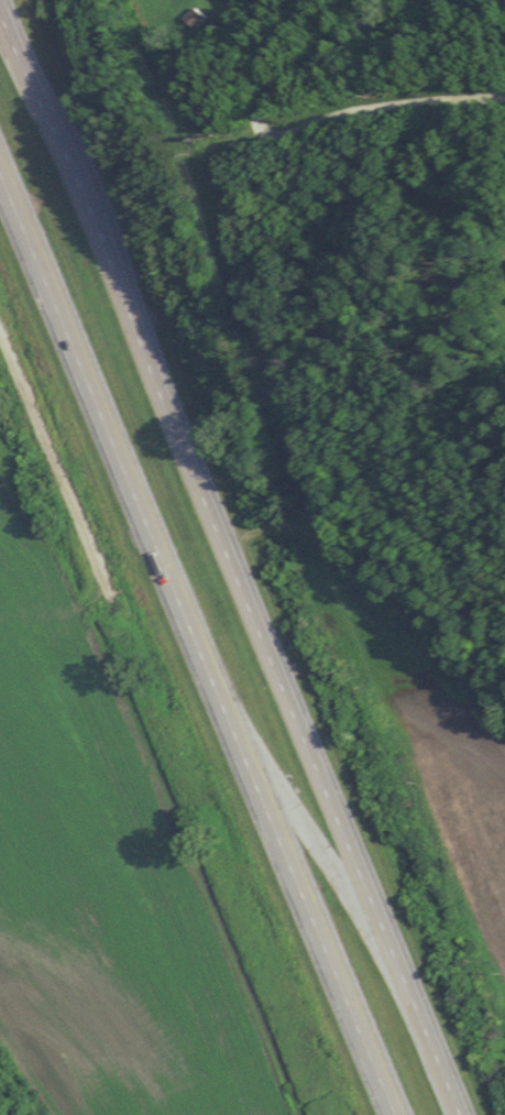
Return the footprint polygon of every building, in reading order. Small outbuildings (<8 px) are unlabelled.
[(200,18),(190,10),(180,21),(190,30),(200,18)]
